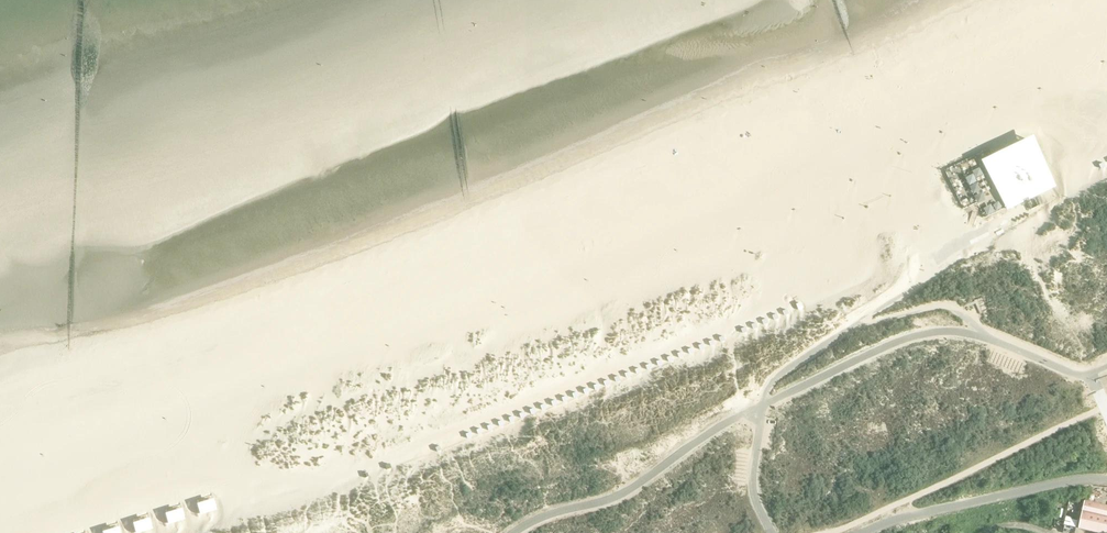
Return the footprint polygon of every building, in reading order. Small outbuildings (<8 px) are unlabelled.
[(993,173),(991,174),(993,178),(992,178),(994,183),(998,181),(1001,187),(997,188),(1006,208),(1007,208),(1022,201),(1022,200),(1027,197),(1028,198),(1054,186),(1033,142),(994,161),(996,167),(991,169),(993,173)] [(215,500),(198,505),(201,514),(218,509),(215,500)] [(1084,502),(1079,528),(1098,532),(1106,532),(1106,507),(1084,502)] [(184,509),(167,514),(169,523),(186,519),(184,509)] [(134,524),(137,532),(138,532),(154,528),(151,519),(134,524)]
